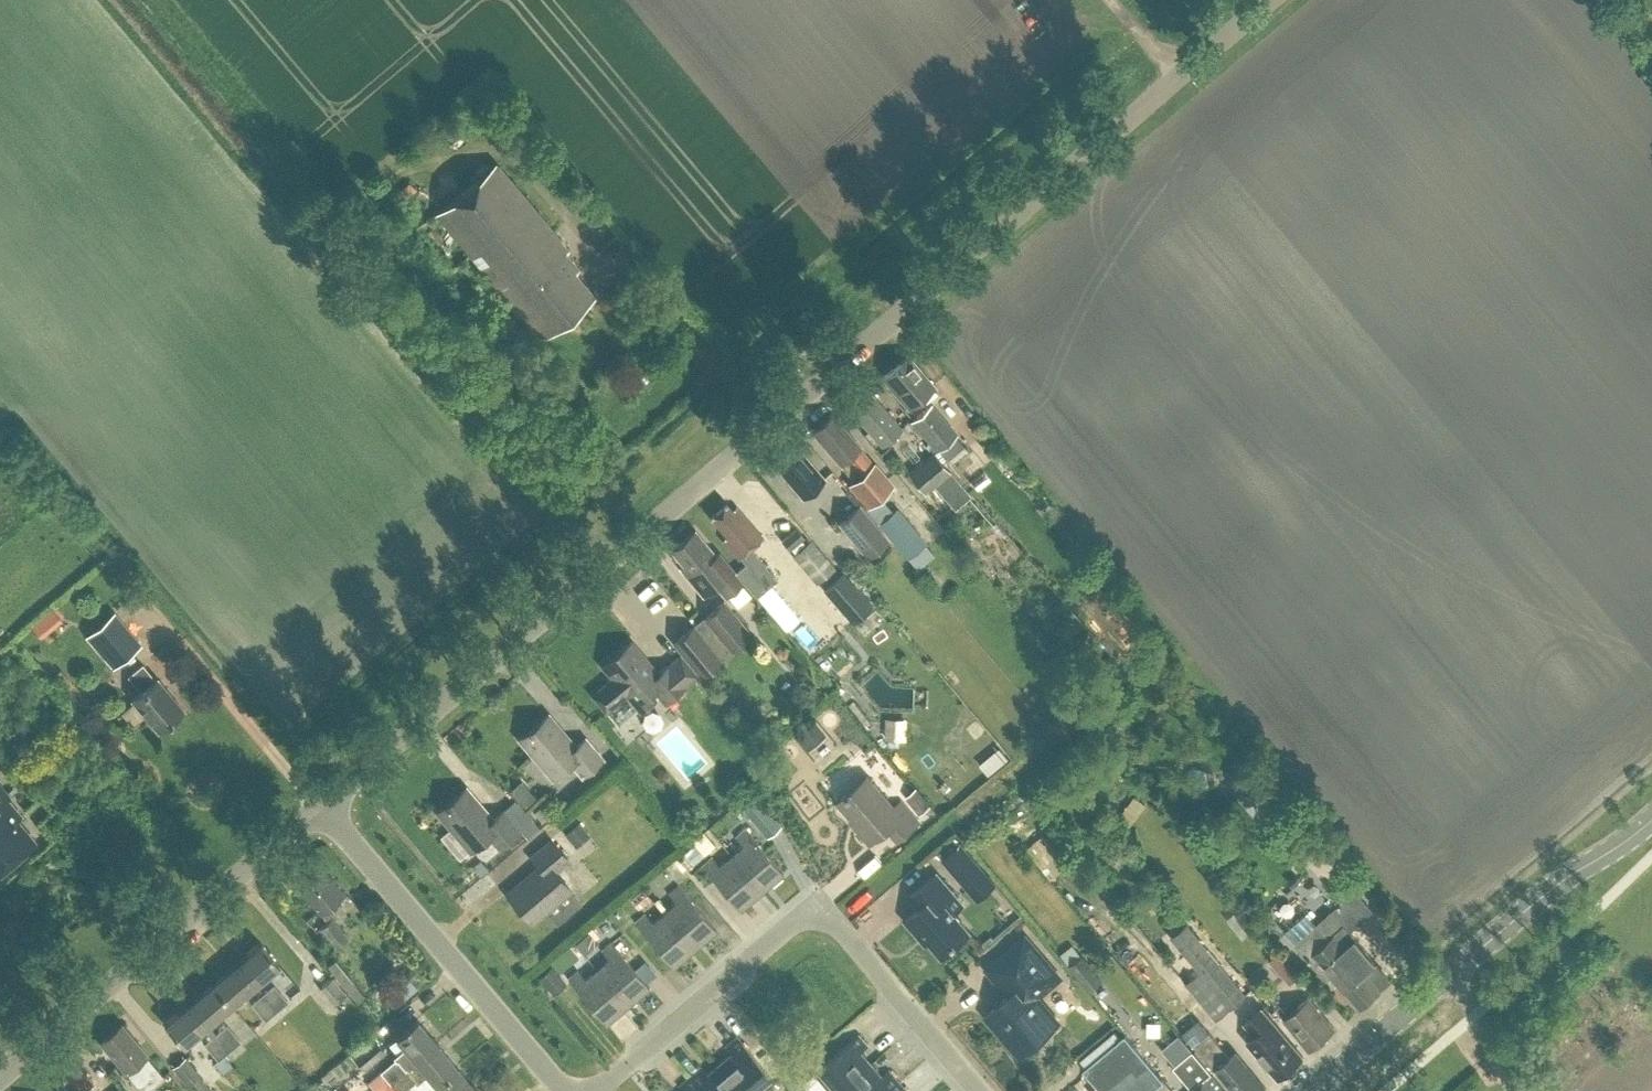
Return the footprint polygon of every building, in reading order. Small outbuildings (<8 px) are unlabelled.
[(434,212),(539,336),(593,291),(574,269),(578,266),(565,250),(568,248),(495,161),(434,212)] [(882,377),(908,407),(933,386),(907,355),(882,377)] [(868,389),(848,406),(880,444),(900,427),(868,389)] [(930,401),(909,419),(935,449),(956,430),(930,401)] [(839,465),(846,460),(860,476),(848,486),(865,506),(869,503),(887,488),(891,485),(874,464),(873,465),(859,448),(861,447),(832,413),(811,431),(839,465)] [(772,462),(801,496),(823,478),(794,444),(772,462)] [(929,451),(904,473),(921,493),(929,486),(950,510),(968,495),(929,451)] [(725,502),(710,516),(726,535),(722,539),(738,559),(741,557),(745,563),(734,572),(743,582),(755,595),(775,578),(755,555),(749,548),(762,537),(735,505),(731,509),(725,502)] [(899,502),(880,517),(907,550),(925,537),(901,508),(903,506),(899,502)] [(859,504),(837,523),(866,556),(888,538),(859,504)] [(780,536),(789,546),(804,532),(795,522),(780,536)] [(693,530),(671,548),(689,570),(685,573),(703,594),(714,585),(725,597),(743,582),(734,572),(729,566),(716,551),(713,553),(693,530)] [(788,556),(810,584),(831,568),(809,540),(788,556)] [(989,570),(976,581),(986,592),(999,581),(989,570)] [(844,572),(824,589),(852,622),(872,605),(844,572)] [(723,600),(703,617),(704,619),(729,649),(750,632),(723,600)] [(29,624),(40,637),(61,619),(50,606),(29,624)] [(92,631),(118,661),(138,644),(112,614),(92,631)] [(694,625),(673,641),(700,674),(729,649),(704,619),(695,627),(694,625)] [(605,709),(625,691),(635,703),(653,688),(664,701),(696,674),(679,654),(657,672),(630,640),(602,664),(613,677),(593,694),(605,709)] [(141,689),(132,697),(159,728),(183,708),(156,676),(155,678),(142,663),(129,674),(141,689)] [(547,713),(519,737),(552,776),(570,761),(581,774),(602,757),(584,737),(574,745),(547,713)] [(884,720),(884,739),(905,739),(905,720),(884,720)] [(902,799),(895,805),(868,774),(837,801),(859,826),(857,828),(870,842),(887,828),(897,839),(920,821),(902,799)] [(35,837),(18,817),(22,813),(8,797),(10,795),(0,783),(0,867),(35,837)] [(465,786),(437,810),(470,849),(487,834),(499,847),(519,830),(502,810),(492,818),(465,786)] [(905,794),(921,812),(927,806),(912,789),(905,794)] [(749,792),(736,803),(765,836),(778,825),(749,792)] [(578,820),(564,832),(575,845),(589,832),(578,820)] [(731,854),(761,890),(783,872),(745,827),(735,835),(743,844),(731,854)] [(507,892),(530,920),(569,887),(554,870),(568,858),(550,838),(530,855),(539,865),(507,892)] [(693,841),(682,850),(691,862),(702,853),(693,841)] [(945,856),(979,896),(995,882),(961,842),(945,856)] [(701,864),(739,908),(761,890),(731,854),(719,865),(711,856),(701,864)] [(316,857),(292,878),(319,910),(343,889),(316,857)] [(919,906),(905,918),(920,935),(923,933),(942,954),(969,930),(944,901),(954,892),(937,872),(910,895),(919,906)] [(664,911),(694,947),(716,928),(678,884),(668,892),(676,901),(664,911)] [(1329,966),(1362,1005),(1378,991),(1376,989),(1391,977),(1350,928),(1373,909),(1354,886),(1339,898),(1341,900),(1339,902),(1341,905),(1319,924),(1318,923),(1319,922),(1309,910),(1286,929),(1322,972),(1329,966)] [(643,887),(631,898),(639,908),(651,897),(643,887)] [(634,921),(672,965),(694,947),(664,911),(652,922),(644,913),(634,921)] [(341,940),(348,935),(332,916),(325,922),(318,927),(334,946),(341,940)] [(1167,938),(1227,1010),(1245,995),(1185,923),(1167,938)] [(586,932),(572,944),(581,954),(595,943),(586,932)] [(1011,994),(987,1014),(1022,1054),(1030,1047),(1031,1041),(1029,1039),(1042,1028),(1044,1030),(1050,1030),(1058,1023),(1036,997),(1059,977),(1025,937),(988,968),(1011,994)] [(597,968),(627,1004),(648,985),(611,941),(601,949),(609,958),(597,968)] [(261,942),(237,962),(254,982),(278,962),(261,942)] [(326,962),(356,998),(377,981),(347,944),(326,962)] [(1266,962),(1287,986),(1299,976),(1278,952),(1266,962)] [(1080,953),(1066,964),(1089,991),(1102,980),(1080,953)] [(237,962),(213,982),(230,1003),(254,982),(237,962)] [(553,967),(540,979),(553,995),(567,984),(553,967)] [(567,978),(605,1022),(627,1004),(597,968),(585,978),(577,969),(567,978)] [(249,1001),(263,1017),(286,998),(272,981),(249,1001)] [(321,990),(336,1009),(347,1000),(332,981),(321,990)] [(189,1002),(231,1052),(242,1043),(227,1026),(219,1033),(208,1021),(230,1003),(213,982),(189,1002)] [(1308,997),(1284,1018),(1310,1049),(1334,1029),(1308,997)] [(214,1065),(223,1075),(233,1067),(224,1057),(231,1052),(189,1002),(165,1022),(182,1043),(201,1027),(212,1039),(205,1045),(218,1061),(214,1065)] [(1256,1033),(1248,1040),(1278,1076),(1282,1073),(1284,1075),(1296,1064),(1294,1062),(1304,1055),(1259,1002),(1242,1016),(1256,1033)] [(379,1090),(436,1042),(416,1019),(395,1036),(404,1047),(393,1057),(395,1058),(381,1070),(387,1077),(376,1087),(379,1090)] [(125,1070),(126,1069),(141,1088),(159,1074),(144,1055),(145,1054),(120,1023),(100,1039),(125,1070)] [(290,1048),(296,1036),(283,1029),(276,1041),(290,1048)] [(1235,1051),(1232,1054),(1213,1031),(1197,1044),(1217,1067),(1236,1090),(1257,1090),(1264,1085),(1245,1063),(1239,1055),(1235,1051)] [(832,1090),(840,1090),(872,1064),(862,1051),(869,1046),(859,1034),(816,1071),(832,1090)] [(743,1090),(762,1090),(775,1080),(737,1035),(726,1045),(732,1052),(719,1063),(743,1090)] [(372,1039),(351,1057),(364,1073),(385,1055),(372,1039)] [(434,1083),(456,1066),(436,1042),(379,1090),(380,1090),(400,1090),(413,1080),(415,1083),(419,1079),(428,1089),(434,1083)] [(1176,1065),(1194,1087),(1190,1090),(1191,1090),(1227,1090),(1211,1073),(1193,1051),(1176,1065)] [(180,1054),(169,1063),(187,1086),(199,1077),(180,1054)] [(1156,1066),(1177,1090),(1187,1090),(1189,1089),(1190,1090),(1191,1089),(1194,1087),(1176,1065),(1168,1056),(1156,1066)] [(1052,1090),(1053,1090),(1091,1090),(1105,1079),(1088,1059),(1052,1090)] [(703,1090),(743,1090),(719,1063),(707,1073),(701,1066),(690,1075),(703,1090)] [(899,1081),(890,1070),(882,1076),(872,1064),(840,1090),(887,1090),(899,1081)] [(476,1090),(456,1066),(434,1083),(441,1090),(474,1090),(476,1090)] [(690,1075),(678,1085),(684,1090),(703,1090),(690,1075)] [(340,1078),(324,1090),(350,1090),(340,1078)] [(1149,1085),(1154,1090),(1167,1090),(1168,1090),(1157,1078),(1149,1085)] [(1091,1090),(1115,1090),(1105,1079),(1091,1090)] [(899,1081),(887,1090),(908,1090),(899,1081)]
